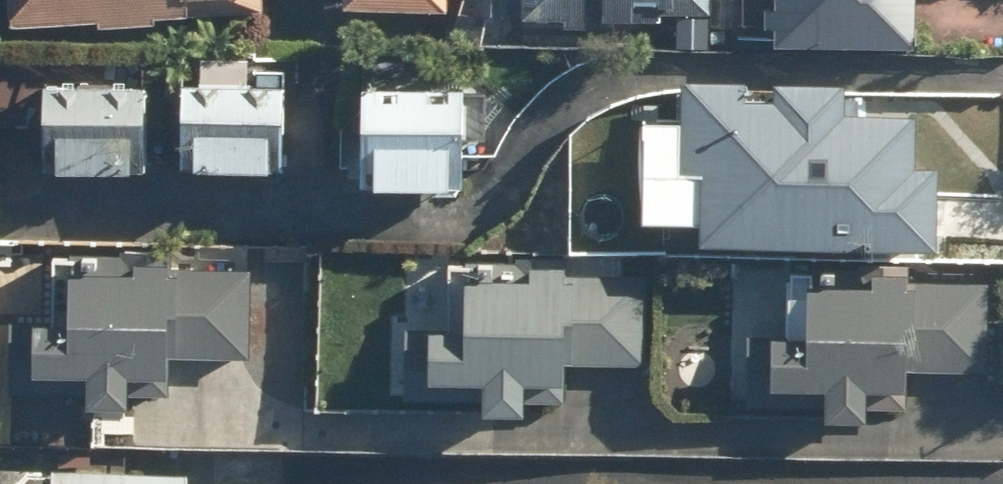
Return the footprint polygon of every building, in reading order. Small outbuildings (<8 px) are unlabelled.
[(145,38),(146,21),(176,23),(177,5),(227,8),(228,0),(0,0),(0,28),(145,38)] [(339,8),(451,14),(451,0),(339,0),(339,8)] [(517,31),(658,34),(659,17),(702,18),(702,0),(518,0),(517,31)] [(745,48),(902,54),(905,0),(747,0),(745,48)] [(734,92),(672,89),(668,185),(688,186),(686,249),(916,259),(920,171),(897,170),(899,121),(832,118),(833,88),(763,85),(762,110),(733,109),(734,92)] [(257,94),(164,89),(158,185),(251,190),(257,94)] [(115,96),(26,94),(24,182),(113,184),(115,96)] [(437,104),(340,99),(335,199),(432,204),(437,104)] [(97,280),(54,277),(47,381),(76,383),(74,418),(112,421),(115,384),(154,386),(164,251),(99,247),(97,280)] [(635,279),(446,271),(443,343),(394,340),(391,402),(463,405),(462,426),(516,428),(517,398),(547,399),(548,370),(631,373),(635,279)] [(781,320),(737,318),(734,404),(814,407),(813,432),(852,434),(853,405),(895,406),(896,385),(977,389),(981,287),(783,279),(781,320)] [(221,471),(74,462),(73,483),(220,483),(221,471)]
